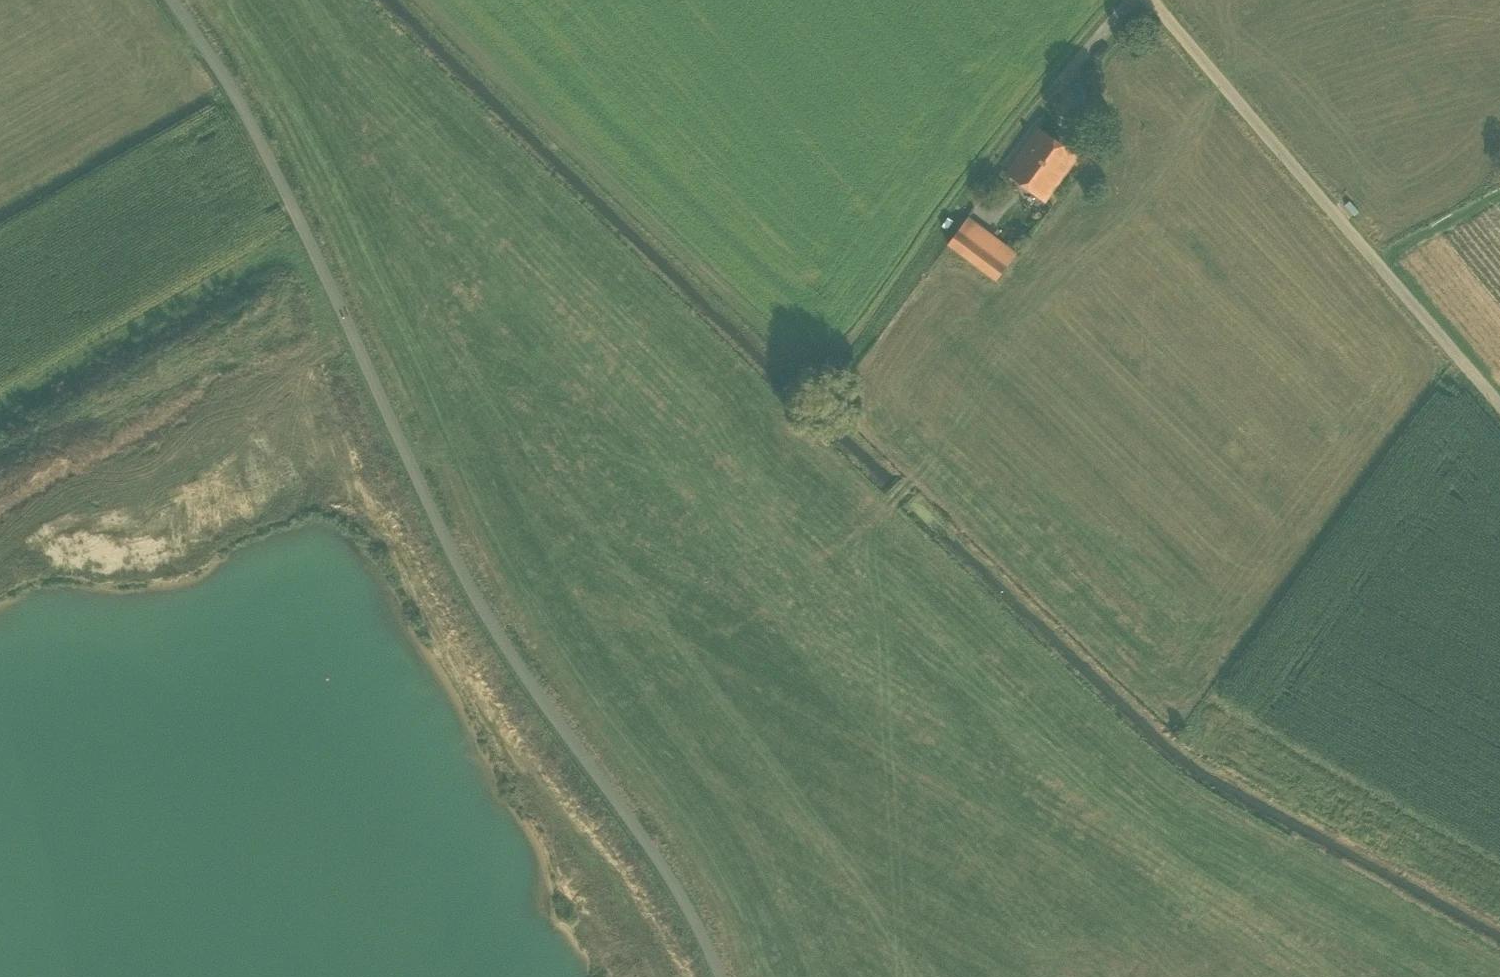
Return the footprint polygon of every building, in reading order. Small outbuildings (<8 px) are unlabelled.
[(1078,156),(1039,127),(1006,172),(1045,201),(1078,156)] [(1016,254),(968,218),(959,229),(1007,266),(1016,254)] [(1007,266),(959,229),(949,244),(996,280),(1007,266)]
